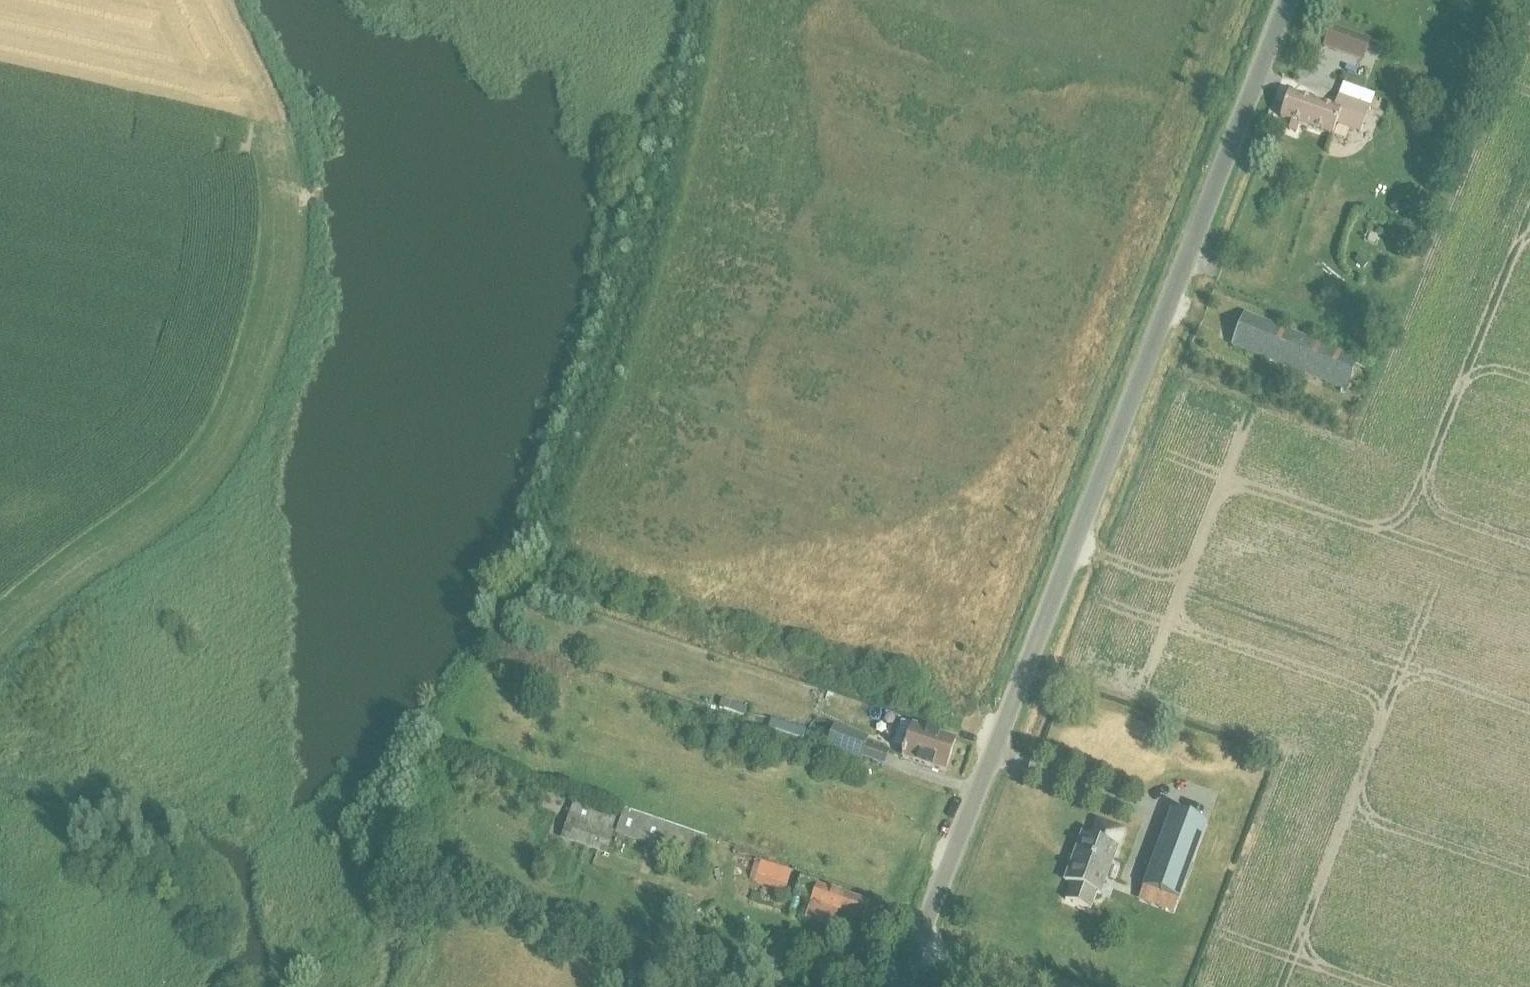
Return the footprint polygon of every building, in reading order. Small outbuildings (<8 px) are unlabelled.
[(1334,27),(1326,46),(1364,61),(1371,41),(1334,27)] [(1280,116),(1332,135),(1336,124),(1352,130),(1362,104),(1338,96),(1334,108),(1290,91),(1280,116)] [(1345,388),(1354,365),(1374,373),(1381,355),(1369,351),(1366,360),(1246,314),(1234,346),(1345,388)] [(747,709),(722,700),(720,708),(744,717),(747,709)] [(773,731),(799,734),(800,720),(775,717),(773,731)] [(913,726),(902,722),(894,745),(906,749),(905,750),(904,749),(902,754),(904,755),(903,758),(946,772),(956,740),(950,738),(951,732),(936,727),(934,733),(913,726)] [(836,727),(828,749),(861,760),(868,738),(836,727)] [(562,839),(608,854),(621,817),(575,801),(562,839)] [(1144,885),(1179,898),(1207,823),(1172,810),(1144,885)] [(625,811),(616,835),(698,863),(707,839),(625,811)] [(1071,883),(1065,901),(1092,910),(1097,893),(1100,894),(1118,847),(1123,831),(1099,823),(1093,838),(1083,834),(1065,881),(1071,883)] [(759,885),(791,893),(797,869),(766,860),(759,885)] [(816,885),(805,918),(833,928),(839,911),(874,924),(880,909),(816,885)]
